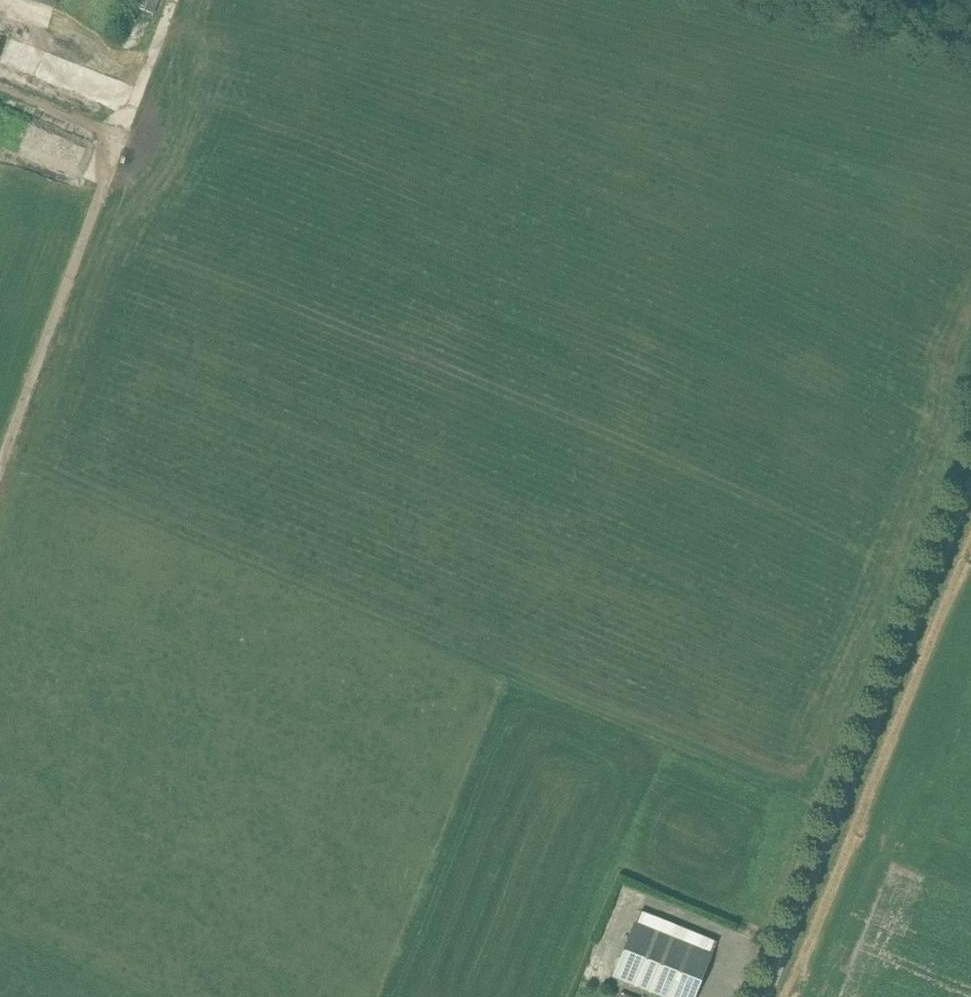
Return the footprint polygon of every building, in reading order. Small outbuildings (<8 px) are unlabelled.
[(159,0),(136,0),(120,45),(141,52),(159,0)] [(712,954),(636,923),(614,977),(664,996),(694,996),(712,954)]
